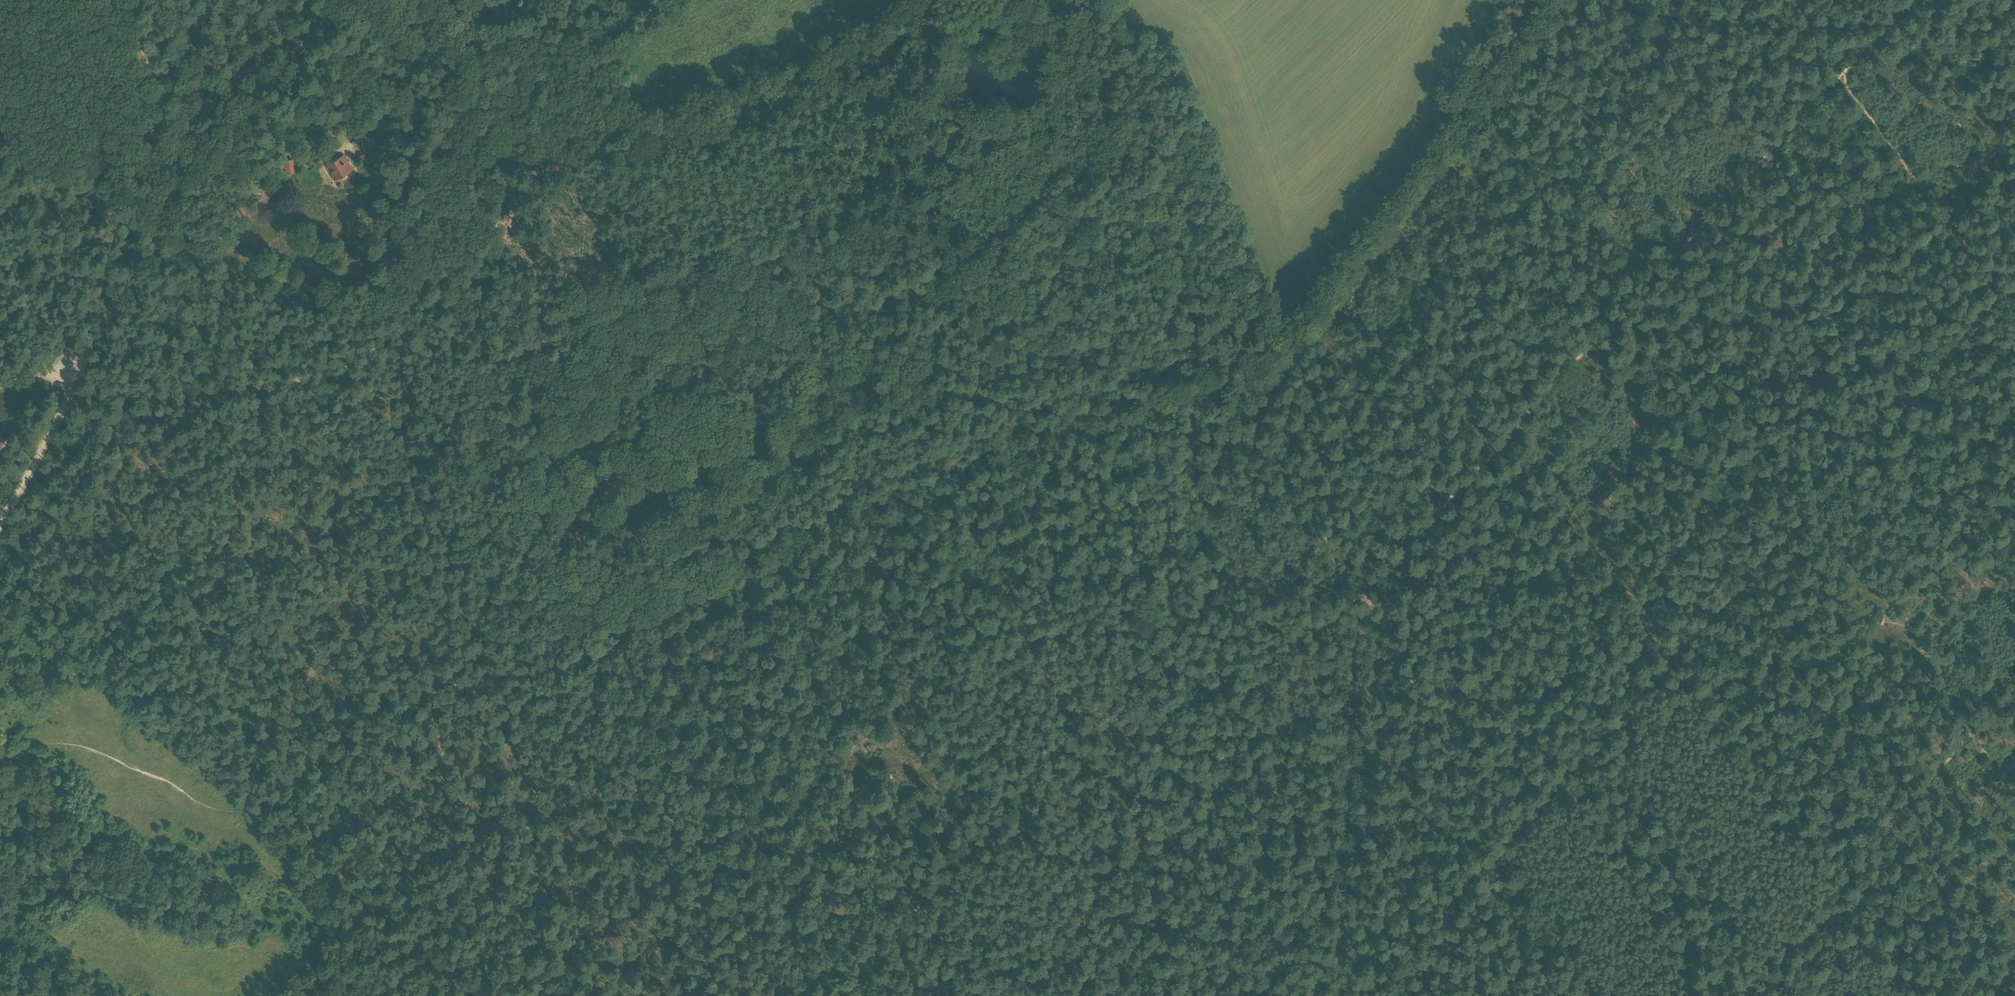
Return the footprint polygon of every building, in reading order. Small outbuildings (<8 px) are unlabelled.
[(360,161),(366,158),(363,152),(357,156),(360,161)] [(335,179),(352,169),(344,155),(327,165),(335,179)] [(285,174),(296,172),(293,159),(284,160),(285,174)]
